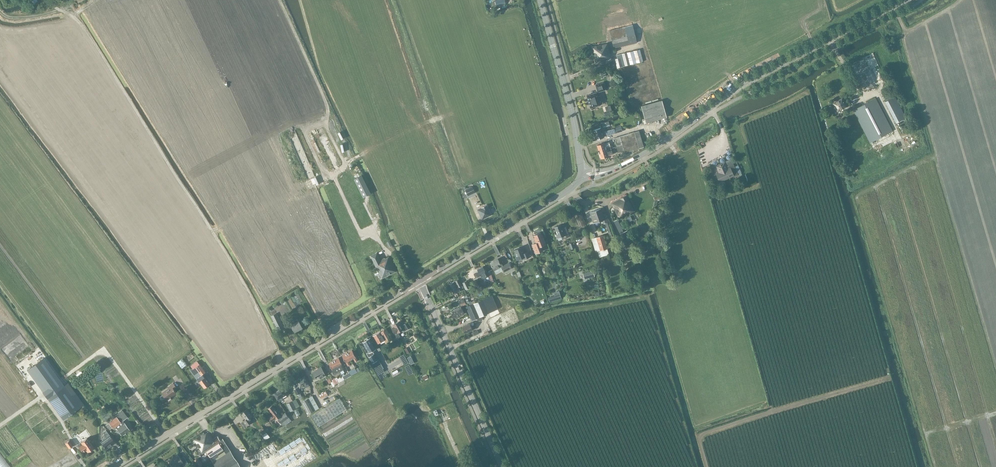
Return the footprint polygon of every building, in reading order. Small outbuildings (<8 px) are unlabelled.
[(633,25),(609,30),(613,48),(637,43),(633,25)] [(609,55),(610,54),(607,43),(592,47),(596,62),(610,59),(609,55)] [(627,52),(627,53),(630,64),(643,61),(640,49),(627,52)] [(630,64),(627,53),(627,52),(617,55),(617,58),(615,59),(617,67),(630,64)] [(598,92),(605,90),(603,82),(595,85),(598,92)] [(596,92),(587,95),(590,108),(600,105),(599,101),(602,100),(600,96),(597,97),(596,92)] [(894,96),(885,101),(897,122),(906,117),(894,96)] [(870,142),(892,131),(875,98),(853,110),(870,142)] [(843,107),(845,106),(842,99),(833,103),(837,110),(839,109),(840,110),(843,108),(843,107)] [(667,117),(662,100),(641,106),(646,123),(667,117)] [(596,139),(604,137),(601,128),(593,130),(596,139)] [(617,133),(615,128),(605,131),(606,136),(616,133),(615,132),(616,132),(616,133),(617,133)] [(617,146),(619,146),(622,145),(624,150),(625,153),(639,148),(644,147),(639,130),(634,132),(614,138),(617,146)] [(597,145),(599,152),(611,148),(609,142),(605,144),(604,143),(597,145)] [(338,164),(330,148),(324,151),(332,167),(338,164)] [(611,148),(599,152),(601,158),(608,156),(608,155),(613,154),(611,148)] [(727,166),(725,162),(716,166),(711,168),(715,175),(716,174),(720,181),(733,176),(738,174),(733,163),(727,166)] [(354,179),(363,197),(371,193),(362,175),(354,179)] [(342,181),(330,185),(334,196),(339,194),(336,186),(343,183),(342,181)] [(468,196),(475,192),(472,187),(465,190),(468,196)] [(619,218),(614,220),(624,242),(622,243),(627,252),(636,248),(622,217),(634,211),(627,195),(611,203),(619,218)] [(370,204),(374,212),(379,210),(375,202),(370,204)] [(482,219),(491,215),(487,206),(487,205),(484,206),(477,209),(482,219)] [(595,210),(599,221),(605,219),(601,208),(595,210)] [(593,223),(599,221),(595,210),(590,212),(593,223)] [(361,227),(371,223),(367,215),(358,219),(361,227)] [(614,235),(612,230),(609,222),(605,223),(610,236),(614,235)] [(562,228),(560,224),(554,227),(557,234),(556,234),(557,238),(561,237),(562,239),(569,236),(566,229),(566,228),(565,227),(564,227),(562,228)] [(536,243),(532,244),(535,253),(542,251),(540,246),(546,244),(542,234),(541,235),(540,232),(534,235),(535,237),(534,237),(536,243)] [(603,235),(596,237),(598,242),(595,243),(599,257),(609,254),(607,248),(603,235)] [(519,248),(514,250),(516,254),(515,255),(517,260),(523,257),(524,259),(530,257),(528,251),(525,253),(522,247),(519,248)] [(380,279),(396,271),(389,256),(385,258),(380,260),(375,249),(367,253),(369,257),(371,256),(379,274),(378,274),(380,279)] [(498,259),(490,263),(494,270),(502,267),(504,272),(511,268),(509,263),(503,266),(502,263),(501,264),(498,259)] [(483,266),(477,269),(482,279),(489,275),(486,269),(485,270),(483,266)] [(467,281),(465,276),(460,278),(466,289),(470,287),(467,281)] [(458,287),(462,285),(459,279),(449,284),(454,293),(460,290),(458,287)] [(498,309),(494,299),(492,295),(473,303),(466,307),(472,320),(477,318),(478,321),(483,319),(481,316),(498,309)] [(463,311),(461,306),(455,309),(455,310),(452,311),(453,313),(451,313),(453,317),(454,316),(455,318),(461,315),(460,313),(463,311)] [(279,332),(284,329),(276,313),(271,316),(279,332)] [(295,332),(302,327),(299,321),(297,319),(294,321),(295,323),(291,325),(295,332)] [(394,332),(397,339),(400,337),(398,332),(403,329),(404,331),(408,329),(405,324),(401,326),(400,324),(401,323),(400,322),(399,322),(399,321),(393,325),(396,330),(394,332)] [(471,326),(476,324),(475,321),(473,322),(470,324),(462,327),(465,333),(472,329),(471,326)] [(386,343),(392,339),(386,329),(380,332),(373,336),(377,344),(384,340),(386,343)] [(365,341),(363,342),(368,352),(376,348),(370,337),(368,339),(367,338),(365,339),(365,341)] [(347,353),(351,360),(353,359),(355,362),(358,361),(356,357),(352,350),(347,353)] [(349,361),(351,360),(347,353),(342,356),(346,363),(348,366),(351,365),(349,361)] [(374,354),(369,357),(372,363),(377,360),(374,354)] [(339,358),(334,361),(340,372),(342,376),(344,375),(343,374),(344,373),(343,370),(343,369),(344,368),(342,365),(343,365),(339,358)] [(183,359),(178,363),(181,368),(186,364),(183,359)] [(340,372),(334,361),(329,363),(332,370),(331,370),(334,375),(340,372)] [(205,367),(203,368),(200,364),(191,371),(197,379),(199,377),(201,379),(199,381),(204,388),(210,384),(203,374),(205,372),(206,373),(208,371),(205,367)] [(320,378),(326,375),(321,368),(316,371),(313,373),(316,379),(319,377),(320,378)] [(300,388),(309,383),(305,376),(296,381),(300,388)] [(337,377),(332,380),(334,385),(339,382),(339,383),(344,380),(342,376),(338,379),(337,377)] [(174,389),(176,387),(173,383),(168,387),(169,388),(162,393),(167,400),(174,395),(172,393),(175,391),(174,389)] [(76,393),(72,396),(64,386),(48,398),(63,419),(84,405),(76,393)] [(279,402),(281,401),(280,399),(287,395),(283,387),(273,393),(277,401),(278,400),(279,402)] [(308,414),(319,408),(312,396),(302,402),(308,414)] [(311,415),(318,426),(346,409),(339,398),(311,415)] [(290,411),(296,408),(292,401),(286,404),(290,411)] [(272,406),(268,409),(272,415),(268,418),(272,422),(276,419),(277,420),(278,420),(281,423),(289,417),(285,413),(280,416),(272,406)] [(252,416),(247,409),(241,413),(246,419),(243,421),(247,426),(252,422),(250,418),(252,416)] [(128,417),(122,410),(115,415),(116,417),(106,425),(109,430),(112,428),(113,428),(115,426),(122,435),(129,430),(123,421),(128,417)] [(106,430),(103,432),(104,434),(103,435),(104,437),(102,438),(103,440),(101,442),(106,449),(110,446),(109,446),(112,444),(115,443),(106,430)] [(201,455),(206,452),(205,450),(220,440),(218,436),(213,439),(208,432),(204,434),(204,433),(194,439),(199,448),(195,450),(200,457),(201,456),(201,455)] [(94,447),(87,438),(81,442),(82,444),(79,447),(82,452),(86,450),(87,452),(90,450),(91,450),(93,449),(93,448),(94,447)] [(206,452),(216,466),(241,466),(223,439),(220,440),(205,450),(206,452)] [(189,464),(184,457),(181,458),(179,456),(173,460),(173,459),(169,461),(173,466),(175,466),(179,465),(180,466),(184,466),(189,464)]
